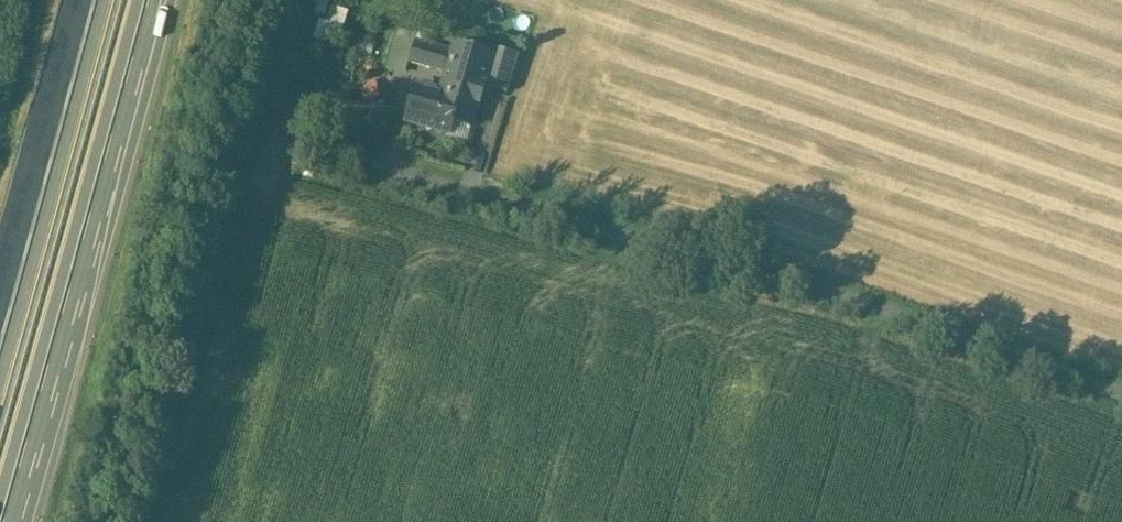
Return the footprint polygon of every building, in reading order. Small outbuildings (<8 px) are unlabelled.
[(321,35),(332,39),(336,26),(346,29),(353,7),(332,0),(321,35)] [(478,101),(416,84),(406,121),(450,133),(453,123),(471,128),(478,101)]
